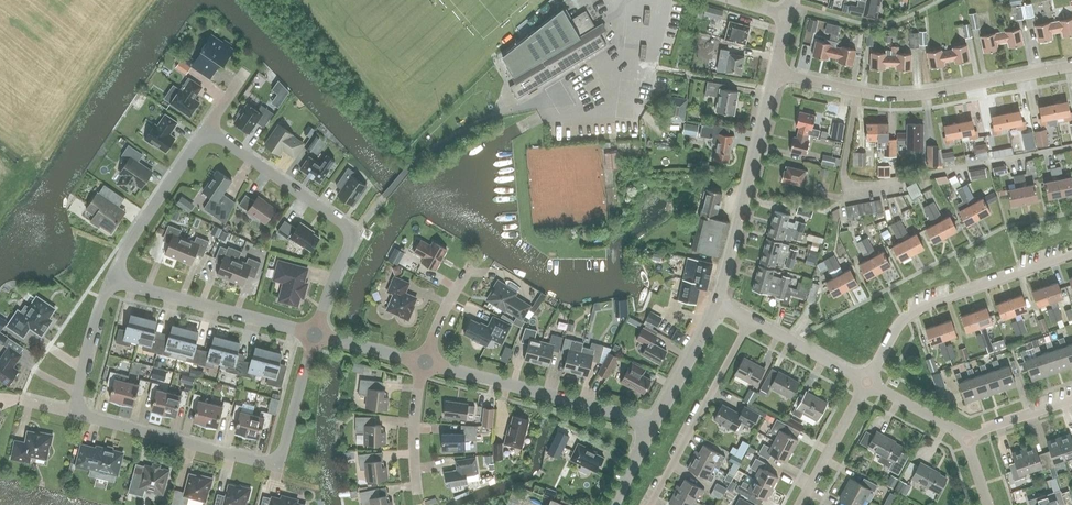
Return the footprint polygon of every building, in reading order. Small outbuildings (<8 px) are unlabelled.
[(857,6),(850,4),(848,12),(862,15),(865,1),(865,0),(858,0),(857,6)] [(865,4),(863,16),(877,18),(881,1),(881,0),(866,0),(865,4)] [(723,11),(706,6),(707,4),(701,2),(697,16),(703,18),(704,15),(721,19),(723,11)] [(1034,16),(1032,4),(1024,5),(1026,18),(1034,16)] [(1016,20),(1024,19),(1022,6),(1014,7),(1016,20)] [(517,98),(606,45),(586,10),(569,20),(562,8),(563,7),(502,56),(502,57),(503,56),(518,81),(509,86),(510,87),(510,86),(517,98)] [(972,29),(979,28),(976,13),(969,14),(972,29)] [(1055,21),(1057,32),(1062,31),(1063,37),(1071,35),(1071,18),(1055,21)] [(807,30),(811,31),(812,26),(815,27),(816,20),(810,19),(807,30)] [(750,26),(737,23),(730,21),(725,39),(733,41),(745,44),(750,26)] [(1057,32),(1055,21),(1035,25),(1038,41),(1052,39),(1051,33),(1057,32)] [(965,38),(972,37),(969,23),(963,25),(965,38)] [(1020,28),(1000,32),(1002,43),(1008,41),(1009,47),(1023,44),(1020,28)] [(919,48),(918,32),(910,32),(911,48),(919,48)] [(1002,43),(1000,32),(981,36),(984,52),(998,49),(997,44),(1002,43)] [(220,62),(223,64),(233,49),(229,47),(231,45),(224,40),(223,42),(211,35),(201,49),(202,50),(195,61),(213,73),(220,62)] [(837,42),(825,39),(825,42),(816,40),(813,56),(827,59),(828,56),(833,57),(835,47),(836,47),(837,42)] [(953,49),(947,50),(949,61),(955,60),(955,63),(970,60),(967,44),(952,47),(953,49)] [(835,47),(833,57),(839,58),(838,62),(852,65),(856,49),(842,46),(841,48),(836,47),(835,47)] [(891,55),(891,66),(896,66),(896,69),(911,70),(911,54),(898,53),(899,46),(891,46),(890,55),(891,55)] [(728,53),(729,50),(721,49),(718,64),(725,65),(724,72),(741,75),(744,56),(728,53)] [(949,61),(947,50),(942,51),(941,49),(927,52),(930,68),(944,65),(944,62),(949,61)] [(885,65),(891,66),(891,55),(890,55),(886,55),(886,53),(871,52),(870,68),(885,69),(885,65)] [(193,59),(188,55),(184,61),(189,65),(193,59)] [(190,67),(180,60),(175,67),(186,74),(190,67)] [(201,87),(188,78),(180,89),(170,103),(190,116),(199,102),(193,98),(201,87)] [(725,84),(707,81),(705,94),(718,96),(716,111),(734,114),(738,91),(725,89),(726,84),(725,84)] [(278,93),(271,102),(278,107),(280,104),(285,97),(278,93)] [(686,99),(672,97),(668,118),(683,120),(686,99)] [(1056,116),(1064,115),(1065,120),(1071,119),(1071,113),(1071,112),(1069,112),(1067,102),(1053,105),(1056,116)] [(238,116),(234,123),(249,133),(256,122),(264,127),(273,113),(261,105),(258,110),(248,103),(243,110),(241,108),(236,115),(238,116)] [(1048,118),(1056,116),(1053,105),(1039,107),(1042,117),(1039,118),(1041,125),(1049,123),(1048,118)] [(799,126),(798,132),(808,134),(818,136),(820,129),(812,128),(815,115),(799,111),(796,125),(799,126)] [(1020,111),(1006,114),(1008,126),(1016,124),(1017,130),(1025,128),(1024,121),(1022,121),(1020,111)] [(153,143),(166,152),(175,137),(170,133),(177,122),(165,113),(157,125),(155,124),(144,139),(152,144),(153,143)] [(1008,126),(1006,114),(992,117),(994,127),(991,127),(993,134),(1001,133),(1000,127),(1008,126)] [(958,123),(960,135),(969,133),(970,139),(978,137),(976,130),(974,131),(972,120),(958,123)] [(845,123),(834,122),(831,137),(843,139),(845,123)] [(682,133),(697,136),(699,125),(684,123),(682,133)] [(871,139),(877,139),(877,123),(866,123),(866,139),(866,147),(871,147),(871,139)] [(877,123),(877,139),(883,139),(883,156),(896,156),(896,139),(888,139),(888,124),(877,123)] [(952,137),(960,135),(958,123),(944,126),(946,136),(944,136),(945,144),(953,142),(952,137)] [(293,134),(278,124),(265,144),(279,154),(283,149),(294,156),(303,143),(292,135),(293,134)] [(733,135),(729,135),(730,127),(713,124),(713,126),(702,125),(701,135),(708,136),(718,138),(714,160),(729,162),(733,135)] [(923,124),(907,124),(907,140),(915,140),(915,151),(923,151),(923,124)] [(309,125),(304,133),(310,137),(315,129),(309,125)] [(1045,128),(1034,130),(1037,147),(1049,144),(1045,128)] [(808,134),(798,132),(796,137),(793,136),(790,151),(806,154),(809,140),(807,140),(808,134)] [(1035,147),(1032,132),(1023,133),(1025,148),(1035,147)] [(313,133),(304,146),(311,150),(319,138),(313,133)] [(986,143),(973,145),(975,152),(988,149),(986,143)] [(136,184),(141,187),(152,171),(137,162),(142,154),(128,145),(122,155),(129,160),(120,173),(123,175),(117,184),(130,192),(136,184)] [(937,149),(937,146),(927,145),(927,165),(937,165),(942,166),(939,149),(937,149)] [(1000,146),(1001,153),(1014,152),(1014,145),(1000,146)] [(953,150),(942,152),(944,160),(955,158),(953,150)] [(619,167),(619,161),(618,152),(607,153),(608,168),(619,167)] [(858,166),(872,165),(872,156),(866,156),(866,152),(853,152),(853,165),(858,165),(858,166)] [(309,156),(300,169),(320,183),(335,160),(326,154),(320,164),(309,156)] [(834,158),(823,156),(821,164),(833,166),(834,158)] [(717,166),(707,164),(706,170),(716,172),(717,166)] [(805,170),(788,166),(787,170),(784,170),(784,171),(782,173),(781,177),(782,179),(782,180),(802,185),(804,174),(807,175),(808,171),(805,170)] [(890,176),(890,166),(878,166),(878,176),(890,176)] [(1061,195),(1071,193),(1071,182),(1071,177),(1063,178),(1060,166),(1055,167),(1061,195)] [(342,189),(338,195),(353,205),(366,185),(352,176),(355,172),(348,167),(336,185),(342,189)] [(1001,174),(999,167),(992,169),(994,176),(1001,174)] [(1048,198),(1061,195),(1055,167),(1050,168),(1053,180),(1045,182),(1048,198)] [(829,169),(820,168),(819,175),(828,177),(829,169)] [(212,196),(203,208),(217,218),(228,202),(220,196),(232,180),(217,170),(203,190),(212,196)] [(1019,174),(1024,203),(1037,200),(1034,184),(1026,186),(1024,173),(1019,174)] [(1011,205),(1024,203),(1019,174),(1013,175),(1016,188),(1008,189),(1011,205)] [(978,218),(961,186),(955,175),(949,178),(955,190),(956,189),(962,201),(956,204),(959,210),(967,225),(978,218)] [(913,196),(923,191),(918,179),(908,184),(913,196)] [(100,225),(111,233),(126,211),(119,206),(124,198),(104,184),(98,193),(98,192),(86,209),(95,215),(91,222),(99,227),(100,225)] [(966,184),(961,186),(978,218),(990,212),(986,205),(983,198),(975,202),(966,184)] [(729,222),(715,218),(722,193),(707,189),(706,192),(705,191),(703,198),(705,198),(700,217),(692,248),(721,255),(729,222)] [(265,223),(275,208),(264,200),(263,199),(263,200),(258,196),(255,201),(246,194),(239,204),(248,211),(247,212),(255,217),(256,216),(265,223)] [(983,198),(986,205),(993,202),(989,194),(983,198)] [(182,195),(176,203),(190,212),(195,204),(182,195)] [(933,201),(929,203),(945,236),(957,230),(949,216),(943,219),(933,201)] [(859,215),(865,214),(863,203),(857,204),(859,215)] [(945,236),(929,203),(924,206),(933,224),(926,228),(933,243),(945,236)] [(811,217),(813,210),(798,206),(796,213),(811,217)] [(170,217),(177,220),(180,213),(173,210),(170,217)] [(798,221),(796,220),(795,223),(787,221),(789,215),(775,211),(771,223),(793,229),(795,230),(798,221)] [(895,222),(912,254),(924,248),(916,233),(909,237),(899,219),(895,222)] [(304,245),(310,250),(319,237),(307,229),(308,227),(300,222),(296,228),(285,220),(277,231),(289,239),(290,238),(303,247),(304,245)] [(795,230),(803,232),(806,223),(798,221),(795,230)] [(223,228),(227,231),(231,225),(227,222),(223,228)] [(900,260),(912,254),(895,222),(890,224),(900,242),(893,246),(900,260)] [(793,229),(771,223),(768,235),(782,239),(782,238),(790,240),(791,235),(794,236),(795,230),(793,229)] [(165,254),(178,259),(187,238),(179,235),(181,230),(169,225),(164,237),(171,240),(165,254)] [(222,229),(214,225),(210,233),(218,237),(222,229)] [(850,238),(855,237),(852,227),(842,230),(840,237),(842,241),(843,241),(850,238)] [(229,233),(222,230),(218,238),(225,241),(229,233)] [(801,241),(803,232),(795,230),(794,236),(793,239),(801,241)] [(887,230),(881,233),(884,239),(890,236),(887,230)] [(187,238),(178,259),(191,264),(197,250),(204,253),(209,241),(197,236),(194,242),(187,238)] [(817,252),(820,243),(822,244),(824,238),(818,236),(816,242),(813,241),(810,249),(817,252)] [(862,240),(879,272),(891,266),(883,251),(876,255),(867,237),(862,240)] [(789,251),(788,250),(789,245),(781,242),(767,238),(763,250),(786,256),(788,257),(789,251)] [(435,269),(447,249),(433,241),(431,246),(421,240),(414,252),(424,257),(422,262),(435,269)] [(867,278),(879,272),(862,240),(857,242),(866,260),(859,264),(867,278)] [(230,280),(238,259),(231,256),(233,251),(220,246),(215,258),(222,261),(217,275),(230,280)] [(404,252),(394,247),(388,258),(397,264),(404,252)] [(788,257),(787,257),(795,259),(797,250),(790,248),(789,251),(788,257)] [(784,262),(786,256),(763,250),(760,262),(774,266),(776,260),(784,262)] [(826,252),(845,290),(857,283),(850,269),(842,273),(831,250),(826,252)] [(834,296),(845,290),(826,252),(821,254),(833,278),(826,282),(834,296)] [(818,258),(808,255),(806,262),(816,265),(818,258)] [(246,263),(238,259),(230,280),(243,285),(249,272),(256,275),(261,262),(248,257),(246,263)] [(712,263),(693,259),(688,257),(685,270),(678,300),(696,304),(700,288),(706,289),(712,263)] [(795,259),(787,257),(785,266),(793,268),(795,259)] [(279,261),(274,279),(278,280),(279,277),(285,279),(279,300),(297,305),(301,292),(303,293),(305,292),(306,285),(305,283),(303,283),(307,268),(279,261)] [(401,273),(399,265),(392,267),(394,275),(401,273)] [(759,265),(756,277),(778,283),(779,277),(772,275),(774,269),(759,265)] [(274,269),(268,268),(266,275),(272,277),(274,269)] [(780,284),(787,286),(789,277),(783,275),(780,284)] [(388,291),(394,294),(387,309),(400,315),(399,316),(408,320),(412,311),(411,310),(416,298),(405,293),(409,283),(394,276),(388,291)] [(806,298),(807,292),(797,289),(787,287),(787,286),(780,284),(780,285),(778,284),(778,283),(756,277),(752,289),(767,293),(777,296),(776,297),(783,299),(785,292),(806,298)] [(515,296),(517,292),(506,286),(507,285),(498,279),(493,287),(494,287),(486,299),(505,311),(506,310),(517,316),(522,319),(531,305),(515,296)] [(797,289),(807,292),(809,286),(805,285),(805,283),(799,282),(797,289)] [(819,284),(812,282),(807,299),(814,301),(819,284)] [(1057,321),(1062,319),(1056,300),(1063,297),(1057,282),(1045,286),(1050,302),(1052,308),(1057,321)] [(1050,302),(1045,286),(1032,291),(1038,306),(1050,302)] [(1022,294),(1009,299),(1015,314),(1017,320),(1022,332),(1026,331),(1020,312),(1027,310),(1022,294)] [(55,309),(37,297),(29,308),(26,305),(21,313),(18,311),(7,326),(23,337),(30,328),(42,336),(52,321),(49,318),(55,309)] [(1015,314),(1009,299),(997,303),(1002,319),(1015,314)] [(628,306),(615,307),(615,316),(628,316),(628,306)] [(986,307),(974,312),(979,327),(992,323),(986,307)] [(1054,322),(1057,321),(1052,308),(1047,309),(1052,323),(1054,322)] [(979,327),(974,312),(961,316),(966,331),(979,327)] [(629,318),(641,324),(643,320),(631,314),(629,318)] [(131,340),(138,342),(144,318),(131,315),(129,324),(128,323),(126,330),(119,328),(115,342),(130,346),(131,340)] [(484,325),(471,319),(464,333),(473,338),(472,339),(486,346),(491,335),(503,341),(509,328),(511,324),(493,315),(487,326),(485,324),(484,325)] [(521,327),(525,321),(522,319),(517,316),(513,323),(521,327)] [(660,320),(652,316),(649,323),(656,327),(660,320)] [(1042,332),(1049,330),(1044,317),(1038,320),(1042,332)] [(142,349),(157,353),(161,339),(153,337),(155,330),(154,330),(156,321),(144,318),(138,342),(144,343),(142,349)] [(938,324),(943,340),(956,335),(951,320),(938,324)] [(1017,334),(1022,332),(1017,320),(1012,322),(1017,334)] [(575,323),(568,321),(566,329),(573,331),(575,323)] [(950,358),(945,346),(943,340),(938,324),(925,328),(931,344),(938,341),(940,347),(945,360),(950,358)] [(161,339),(157,353),(172,357),(173,351),(179,352),(185,329),(173,326),(170,334),(169,334),(168,341),(161,339)] [(536,363),(542,341),(535,339),(537,330),(525,327),(520,342),(528,344),(524,359),(536,363)] [(643,327),(636,339),(647,345),(642,354),(659,364),(667,350),(653,343),(657,335),(643,327)] [(184,360),(199,364),(202,350),(195,348),(197,341),(196,341),(198,332),(185,329),(179,352),(185,354),(184,360)] [(680,342),(684,334),(677,330),(673,338),(680,342)] [(981,332),(985,346),(991,344),(986,331),(981,332)] [(976,334),(980,347),(985,346),(981,332),(976,334)] [(550,343),(542,341),(536,363),(548,366),(553,350),(559,351),(563,336),(552,334),(550,343)] [(202,350),(199,364),(213,367),(215,362),(221,363),(227,340),(214,336),(212,345),(211,345),(209,352),(202,350)] [(567,354),(563,370),(575,373),(581,351),(583,346),(584,342),(565,337),(561,352),(567,354)] [(1061,347),(1063,347),(1069,367),(1071,367),(1071,344),(1066,346),(1063,337),(1058,339),(1061,347)] [(226,371),(240,374),(244,361),(236,359),(238,352),(237,352),(239,343),(227,340),(221,363),(227,365),(226,371)] [(581,351),(575,373),(588,376),(592,360),(599,361),(604,344),(592,341),(590,348),(583,346),(581,351)] [(1034,347),(1033,347),(1034,350),(1036,356),(1038,355),(1044,376),(1057,372),(1050,351),(1049,352),(1041,354),(1038,345),(1038,346),(1036,341),(1032,343),(1034,347)] [(1051,341),(1046,343),(1049,352),(1050,351),(1057,372),(1069,367),(1063,347),(1061,347),(1054,350),(1051,341)] [(620,347),(615,344),(611,351),(616,354),(620,347)] [(951,344),(945,346),(950,358),(955,357),(951,344)] [(9,346),(0,358),(0,379),(8,385),(18,370),(13,367),(21,354),(9,346)] [(256,372),(262,374),(268,350),(256,347),(253,356),(252,356),(251,362),(244,361),(240,374),(255,378),(256,372)] [(962,360),(969,358),(966,347),(958,349),(962,360)] [(268,350),(262,374),(269,376),(267,384),(281,387),(285,371),(278,370),(280,363),(279,363),(281,354),(268,350)] [(1024,361),(1018,362),(1022,374),(1029,372),(1032,380),(1044,376),(1038,355),(1036,356),(1034,350),(1027,353),(1026,350),(1021,352),(1024,361)] [(609,353),(598,373),(607,377),(618,357),(609,353)] [(117,357),(109,355),(107,361),(115,364),(117,357)] [(764,368),(744,358),(736,374),(755,384),(764,368)] [(930,372),(937,370),(933,359),(927,362),(930,372)] [(997,360),(992,361),(995,370),(996,369),(1003,390),(1016,386),(1009,365),(1000,368),(997,360)] [(644,393),(651,379),(642,375),(645,369),(632,362),(629,368),(629,367),(621,382),(635,389),(636,388),(644,393)] [(364,365),(354,363),(352,370),(362,373),(364,365)] [(984,364),(979,366),(982,374),(984,374),(991,394),(1003,390),(996,369),(995,370),(987,372),(984,364)] [(158,378),(160,369),(154,367),(152,376),(158,378)] [(991,394),(984,374),(982,374),(975,377),(972,368),(967,370),(970,378),(971,378),(978,398),(991,394)] [(202,378),(204,371),(197,369),(197,370),(195,376),(202,378)] [(127,381),(129,376),(110,371),(107,384),(113,386),(110,398),(112,399),(112,401),(121,404),(127,381)] [(799,383),(778,371),(774,380),(767,376),(760,389),(767,393),(771,386),(791,397),(799,383)] [(944,385),(940,372),(932,375),(936,388),(944,385)] [(959,372),(954,374),(957,383),(958,383),(965,403),(978,398),(971,378),(970,378),(962,381),(959,372)] [(182,374),(180,382),(193,385),(195,377),(182,374)] [(139,384),(127,381),(121,404),(121,405),(121,404),(131,406),(131,404),(134,405),(137,392),(143,394),(147,380),(140,379),(139,384)] [(382,390),(383,382),(360,379),(358,394),(367,395),(366,407),(387,409),(388,397),(383,397),(384,391),(385,390),(382,390)] [(163,415),(169,392),(157,389),(159,383),(152,382),(149,395),(155,397),(152,409),(154,410),(154,412),(162,415),(163,416),(163,415)] [(758,393),(749,388),(743,400),(751,404),(758,393)] [(180,395),(169,392),(163,415),(173,416),(173,415),(175,415),(179,403),(185,405),(189,391),(182,390),(180,395)] [(804,411),(817,418),(826,402),(807,392),(798,407),(796,406),(792,413),(800,417),(804,411)] [(196,422),(204,426),(211,403),(199,400),(201,394),(194,393),(190,406),(197,408),(194,420),(196,421),(196,422)] [(211,403),(204,426),(205,426),(214,427),(215,426),(217,426),(220,414),(227,416),(230,402),(224,400),(222,406),(211,403)] [(468,405),(468,404),(446,401),(444,416),(466,419),(467,412),(474,413),(475,406),(468,405)] [(246,437),(252,414),(241,411),(242,405),(236,404),(232,417),(239,419),(235,431),(238,432),(237,433),(246,437),(247,437),(246,437)] [(740,414),(722,404),(714,419),(735,430),(740,421),(751,427),(761,410),(752,405),(749,409),(744,406),(740,414)] [(494,409),(484,408),(483,424),(492,425),(494,409)] [(269,427),(272,413),(262,410),(260,412),(259,416),(252,414),(246,437),(247,437),(256,438),(257,437),(259,437),(262,425),(269,427)] [(764,419),(772,423),(774,418),(766,414),(764,419)] [(529,420),(513,416),(509,429),(508,429),(504,444),(521,448),(529,420)] [(787,416),(784,422),(794,427),(797,421),(787,416)] [(375,417),(356,417),(355,432),(364,432),(364,444),(385,444),(385,432),(380,432),(381,426),(381,425),(375,425),(375,417)] [(774,441),(792,451),(798,439),(784,431),(787,426),(776,420),(771,430),(777,434),(774,441)] [(477,440),(476,426),(461,425),(461,433),(442,434),(443,450),(465,450),(465,440),(477,440)] [(26,442),(15,440),(11,458),(29,462),(31,456),(46,459),(49,444),(51,444),(53,434),(43,433),(43,434),(28,431),(26,442)] [(558,431),(552,445),(562,450),(569,436),(558,431)] [(884,434),(877,431),(874,436),(866,432),(860,442),(886,456),(882,462),(890,466),(893,461),(894,461),(902,447),(883,436),(884,434)] [(1068,431),(1057,435),(1061,446),(1065,458),(1071,456),(1071,441),(1068,431)] [(1045,456),(1049,468),(1052,477),(1058,475),(1055,467),(1060,465),(1058,460),(1065,458),(1061,446),(1057,435),(1046,439),(1051,454),(1045,456)] [(786,462),(792,451),(774,441),(770,447),(763,443),(758,453),(768,459),(771,454),(786,462)] [(503,458),(502,442),(492,443),(493,459),(503,458)] [(592,449),(578,443),(570,459),(597,472),(604,457),(591,451),(592,449)] [(1022,446),(1030,470),(1037,468),(1039,472),(1049,468),(1045,456),(1039,458),(1034,443),(1022,446)] [(97,448),(82,444),(76,466),(90,470),(88,475),(114,481),(116,474),(117,474),(123,453),(97,446),(97,448)] [(694,456),(714,466),(718,459),(720,460),(723,455),(703,444),(699,452),(697,451),(694,456)] [(1024,472),(1030,470),(1022,446),(1011,450),(1016,465),(1010,467),(1014,480),(1025,477),(1024,472)] [(734,449),(732,454),(742,459),(744,455),(734,449)] [(742,459),(732,454),(726,451),(723,457),(739,465),(743,459),(742,459)] [(374,453),(358,455),(360,470),(365,469),(367,481),(388,478),(386,466),(381,467),(381,461),(381,460),(375,461),(374,453)] [(710,473),(714,466),(694,456),(687,468),(709,480),(712,475),(710,473)] [(458,470),(445,472),(447,487),(467,483),(466,474),(478,472),(475,458),(456,461),(458,470)] [(754,478),(772,488),(778,477),(764,469),(767,464),(756,458),(753,463),(750,468),(757,472),(754,478)] [(928,466),(920,462),(918,466),(910,462),(905,471),(913,475),(912,478),(939,493),(946,478),(927,467),(928,466)] [(145,467),(136,464),(128,492),(143,496),(145,488),(154,491),(154,493),(163,495),(165,486),(163,485),(165,478),(167,479),(169,470),(163,468),(163,470),(146,466),(145,467)] [(845,489),(864,499),(870,489),(874,491),(877,485),(868,480),(869,477),(856,470),(853,475),(860,479),(858,482),(851,478),(845,489)] [(203,476),(203,477),(190,474),(185,492),(175,489),(171,504),(187,504),(189,496),(205,501),(209,487),(211,488),(213,478),(203,476)] [(491,474),(479,478),(480,483),(493,478),(491,474)] [(893,488),(898,479),(891,475),(885,484),(893,488)] [(766,499),(772,488),(754,478),(750,485),(743,481),(740,486),(738,485),(735,490),(748,497),(751,491),(766,499)] [(675,490),(695,501),(699,493),(701,495),(704,490),(685,479),(680,486),(678,485),(675,490)] [(1052,479),(1045,481),(1048,491),(1055,489),(1052,479)] [(902,493),(907,484),(900,480),(894,489),(902,493)] [(737,484),(732,481),(728,488),(733,491),(737,484)] [(717,482),(714,488),(724,494),(727,488),(717,482)] [(229,484),(226,496),(217,494),(214,504),(245,504),(247,498),(248,499),(251,488),(241,486),(240,487),(229,484)] [(379,488),(359,492),(362,504),(392,504),(392,501),(387,502),(386,496),(386,495),(380,496),(379,488)] [(544,494),(555,498),(557,492),(547,488),(544,494)] [(724,494),(714,488),(710,494),(721,500),(724,494)] [(864,499),(845,489),(839,499),(850,504),(861,504),(864,499)] [(358,497),(357,490),(350,491),(351,498),(358,497)] [(695,501),(675,490),(669,502),(674,504),(693,504),(695,501)] [(1069,491),(1061,493),(1065,504),(1071,504),(1071,500),(1069,491)] [(1054,492),(1028,500),(1030,504),(1058,504),(1054,492)] [(511,493),(506,504),(518,504),(521,497),(511,493)] [(263,496),(261,504),(302,504),(295,503),(296,500),(283,497),(282,500),(273,497),(272,498),(263,496)]
